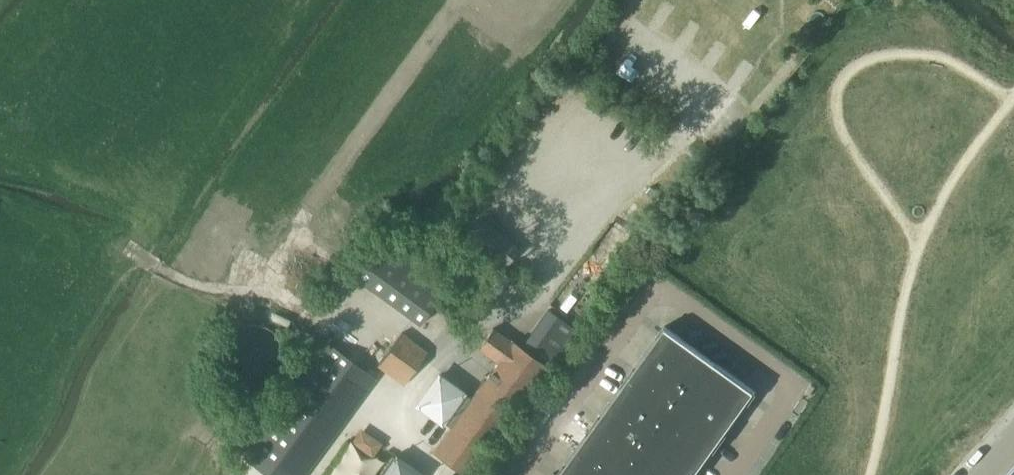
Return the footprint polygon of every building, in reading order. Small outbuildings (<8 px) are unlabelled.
[(476,221),(466,234),(506,266),(517,253),(476,221)] [(356,276),(421,324),(451,283),(452,282),(387,233),(385,237),(356,276)] [(504,270),(487,293),(495,299),(513,276),(504,270)] [(466,474),(467,474),(547,365),(549,366),(576,329),(551,310),(524,347),(515,341),(515,342),(495,328),(481,348),(500,361),(473,398),(452,429),(435,452),(466,474)] [(757,398),(663,331),(560,474),(701,474),(757,398)] [(377,363),(377,364),(404,384),(427,353),(400,333),(377,363)] [(329,342),(251,450),(286,474),(305,474),(377,377),(329,342)] [(437,373),(417,402),(452,429),(473,398),(437,373)] [(380,474),(421,474),(393,456),(380,474)]
